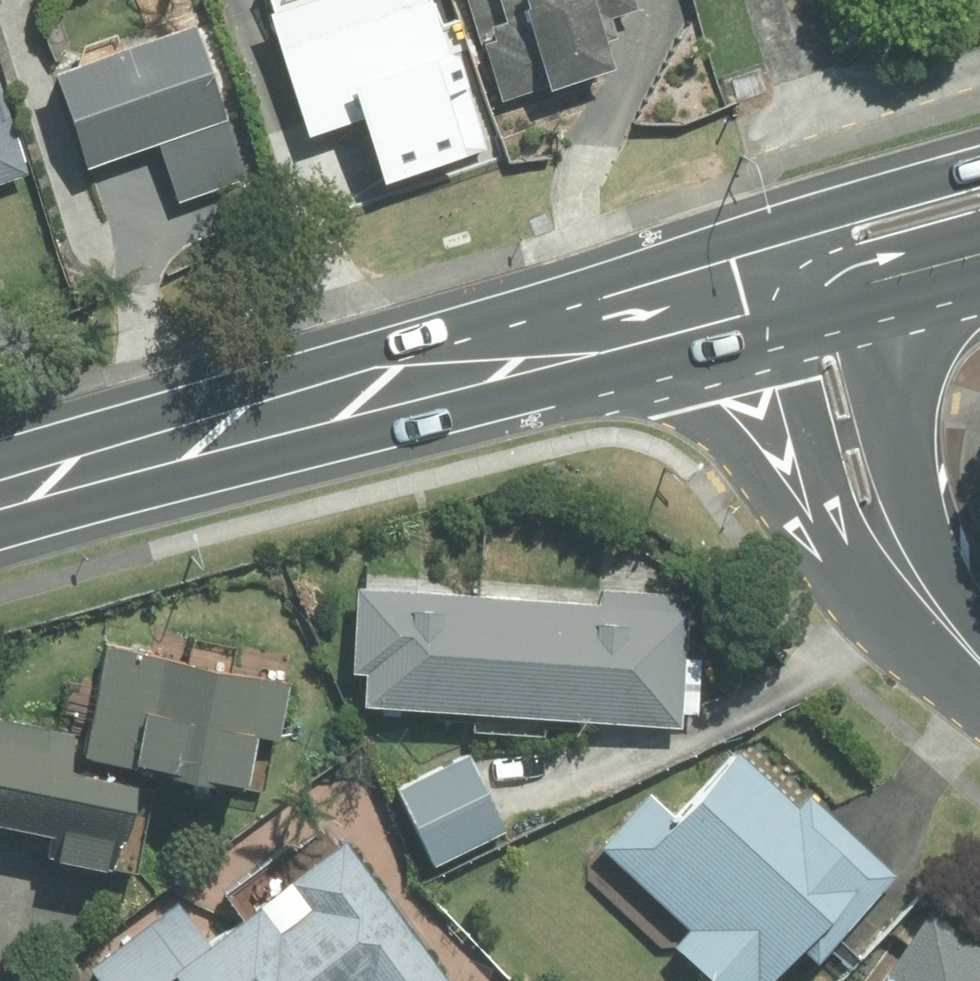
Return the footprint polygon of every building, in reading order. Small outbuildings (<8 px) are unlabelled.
[(395,77),(403,102),(432,93),(424,68),(465,55),(448,0),(275,0),(316,129),(375,111),(367,86),(395,77)] [(505,97),(629,61),(613,7),(637,0),(476,0),(505,97)] [(207,20),(72,65),(98,144),(162,123),(187,197),(258,173),(207,20)] [(34,179),(0,62),(0,188),(34,179)] [(692,599),(363,577),(357,665),(380,667),(378,700),(689,720),(690,706),(707,707),(711,654),(689,653),(692,599)] [(100,727),(0,714),(0,804),(77,814),(73,849),(121,855),(124,827),(146,830),(155,758),(258,772),(264,726),(287,729),(295,663),(112,639),(100,727)] [(478,746),(406,776),(440,857),(512,826),(478,746)] [(818,789),(801,805),(748,751),(687,811),(661,785),(607,839),(692,924),(684,933),(732,980),(763,980),(807,938),(819,951),(900,871),(818,789)] [(354,837),(223,939),(188,894),(98,964),(111,980),(453,980),(460,975),(354,837)] [(933,900),(882,976),(890,980),(979,980),(979,932),(933,900)]
